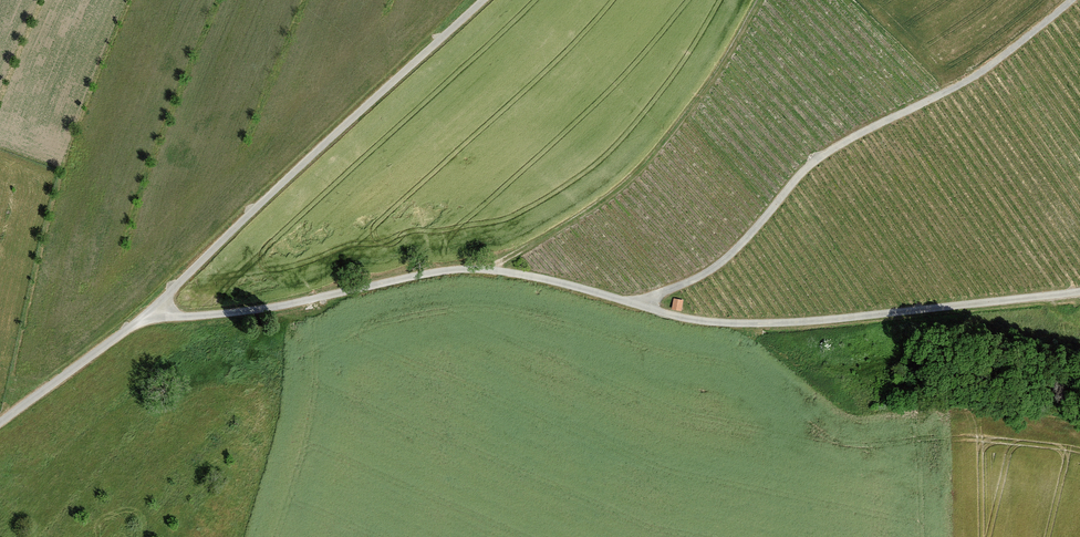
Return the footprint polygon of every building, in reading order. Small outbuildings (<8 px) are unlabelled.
[(682,309),(684,298),(674,297),(672,308),(682,309)]
